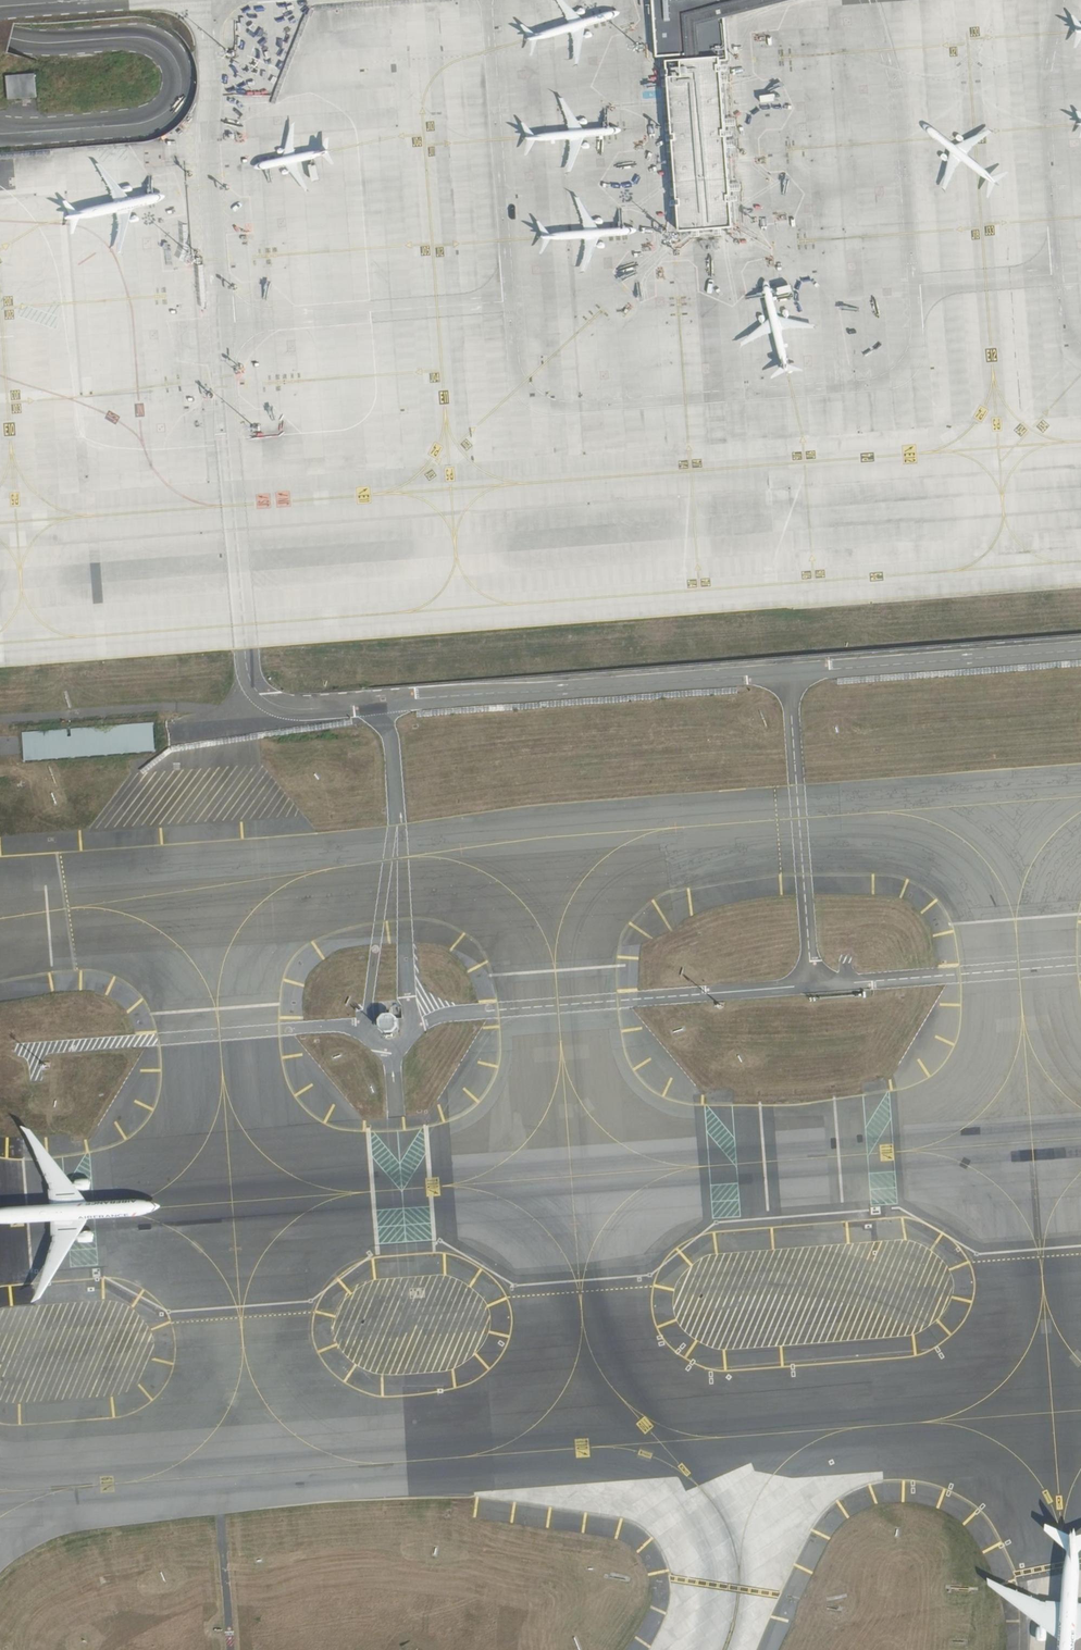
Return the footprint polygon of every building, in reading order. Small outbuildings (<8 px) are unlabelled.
[(656,57),(686,56),(686,60),(667,62),(672,135),(675,135),(676,140),(673,140),(678,200),(680,200),(681,205),(678,206),(680,232),(733,228),(731,202),(728,202),(728,196),(731,196),(726,137),(723,137),(723,131),(726,131),(721,72),(718,72),(718,66),(721,66),(720,61),(728,60),(725,18),(796,0),(653,0),(656,57)] [(37,78),(6,81),(8,104),(40,101),(37,78)]
